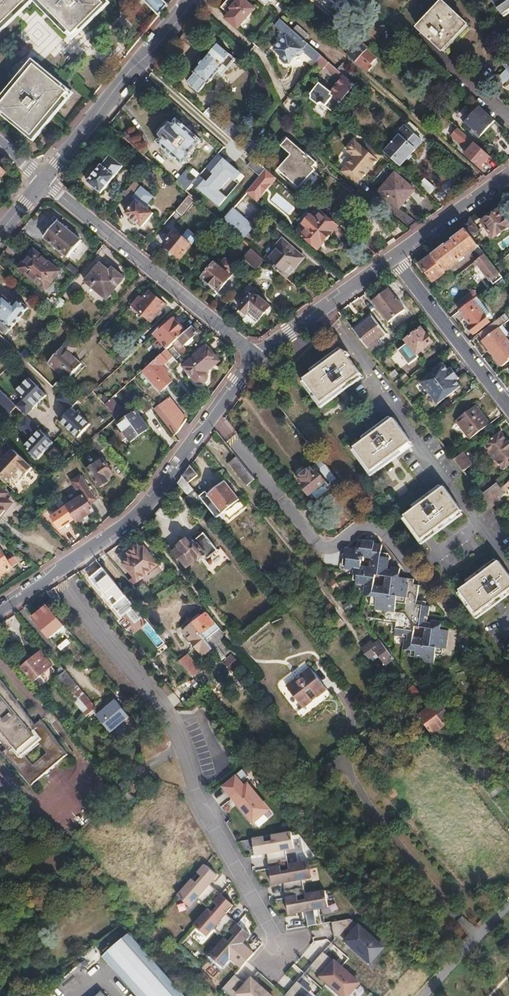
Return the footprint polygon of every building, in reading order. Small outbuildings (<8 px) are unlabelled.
[(27,0),(0,0),(0,26),(27,0)] [(72,35),(104,4),(100,0),(38,0),(72,35)] [(158,15),(167,4),(163,0),(143,0),(158,15)] [(220,7),(226,13),(227,15),(224,18),(237,29),(255,8),(245,0),(226,0),(220,7)] [(500,9),(506,5),(508,8),(508,0),(493,0),(500,9)] [(445,3),(420,30),(442,50),(467,24),(445,3)] [(281,41),(274,49),(280,55),(280,60),(285,64),(289,63),(296,56),(300,56),(304,52),(316,62),(322,55),(281,20),(275,26),(281,31),(278,34),(279,39),(281,41)] [(353,49),(348,55),(355,61),(367,48),(359,41),(352,48),(353,49)] [(195,74),(187,83),(199,93),(207,83),(208,84),(219,72),(222,75),(235,60),(219,45),(210,56),(209,54),(193,73),(195,74)] [(369,50),(357,63),(367,72),(379,59),(369,50)] [(322,55),(316,62),(324,69),(326,66),(330,62),(322,55)] [(494,81),(500,86),(508,78),(508,56),(500,64),(506,69),(494,81)] [(330,62),(326,66),(339,77),(338,77),(342,80),(345,76),(330,62)] [(34,64),(26,73),(57,104),(67,92),(34,64)] [(0,104),(0,109),(31,135),(57,104),(26,73),(0,104)] [(345,76),(342,80),(331,91),(320,82),(311,93),(312,94),(311,97),(317,103),(321,103),(333,113),(334,112),(341,103),(355,85),(345,76)] [(370,86),(364,93),(368,96),(374,89),(370,86)] [(341,103),(334,112),(338,115),(339,116),(345,107),(341,103)] [(480,106),(464,123),(479,137),(495,120),(480,106)] [(214,113),(209,119),(234,140),(241,132),(228,121),(226,123),(214,113)] [(397,142),(388,153),(396,160),(397,158),(402,163),(422,141),(413,133),(418,127),(408,119),(404,125),(406,127),(394,140),(397,142)] [(161,138),(157,142),(183,164),(191,155),(190,153),(200,141),(176,120),(171,126),(171,125),(169,127),(165,124),(159,131),(162,134),(160,137),(161,138)] [(454,124),(451,128),(458,135),(462,131),(454,124)] [(282,132),(276,140),(289,151),(276,166),(295,183),(311,164),(309,162),(312,157),(304,150),(303,151),(282,132)] [(367,140),(362,145),(378,160),(384,154),(367,140)] [(353,155),(339,172),(354,184),(360,177),(362,179),(378,160),(362,145),(361,146),(355,141),(347,150),(353,155)] [(479,166),(479,165),(483,162),(484,163),(490,156),(475,142),(465,154),(479,166)] [(192,183),(186,190),(190,194),(192,196),(217,166),(211,161),(192,183)] [(101,165),(87,182),(101,193),(115,176),(101,165)] [(395,172),(379,190),(395,204),(404,194),(407,197),(414,189),(395,172)] [(183,176),(177,183),(186,190),(192,183),(183,176)] [(424,178),(420,183),(430,192),(435,187),(424,178)] [(137,200),(126,213),(142,227),(153,213),(146,207),(156,196),(143,185),(133,195),(132,197),(137,200)] [(127,190),(118,200),(125,206),(133,195),(127,190)] [(379,190),(379,191),(394,205),(395,204),(379,190)] [(190,194),(179,207),(184,211),(194,198),(192,196),(190,194)] [(310,195),(305,202),(312,208),(318,202),(310,195)] [(233,209),(221,221),(228,226),(241,238),(253,226),(233,209)] [(482,222),(493,237),(508,226),(508,223),(499,209),(482,222)] [(310,215),(301,225),(304,228),(306,226),(308,227),(301,235),(317,249),(337,226),(321,212),(315,219),(310,215)] [(471,217),(460,224),(465,230),(470,236),(480,229),(471,217)] [(58,221),(44,238),(68,258),(82,241),(58,221)] [(188,230),(182,237),(192,245),(198,237),(188,230)] [(445,245),(432,255),(445,272),(474,249),(480,258),(484,255),(470,236),(465,230),(452,240),(453,241),(446,246),(445,245)] [(175,232),(164,245),(181,259),(192,245),(182,237),(175,232)] [(498,244),(503,251),(508,246),(508,235),(498,244)] [(277,249),(267,261),(274,267),(283,275),(293,263),(294,264),(299,263),(303,259),(301,255),(281,239),(275,247),(277,249)] [(275,247),(264,258),(265,259),(267,261),(277,249),(275,247)] [(253,248),(244,258),(257,269),(257,268),(265,259),(264,258),(253,248)] [(34,251),(19,268),(45,290),(60,272),(34,251)] [(432,255),(420,265),(432,281),(445,272),(432,255)] [(480,258),(472,264),(476,268),(478,265),(493,285),(502,278),(493,267),(484,255),(480,258)] [(265,259),(257,268),(266,276),(274,267),(267,261),(265,259)] [(100,263),(85,282),(107,300),(125,278),(112,268),(110,271),(100,263)] [(214,263),(203,277),(220,291),(231,277),(214,263)] [(303,285),(299,289),(312,300),(319,295),(307,284),(303,285)] [(388,288),(371,301),(388,322),(404,310),(388,288)] [(473,290),(456,304),(460,310),(477,297),(478,296),(473,290)] [(139,296),(131,305),(136,309),(145,317),(151,322),(166,304),(151,292),(144,299),(139,296)] [(254,292),(240,308),(247,315),(250,311),(260,319),(270,306),(254,292)] [(0,301),(0,319),(12,329),(29,308),(19,299),(14,305),(4,297),(0,301)] [(60,297),(51,308),(56,313),(65,302),(60,297)] [(460,310),(471,325),(468,328),(474,334),(489,323),(484,317),(490,313),(477,297),(460,310)] [(136,309),(133,314),(142,321),(145,317),(136,309)] [(478,334),(503,365),(508,361),(507,360),(508,358),(508,343),(505,338),(508,335),(502,326),(508,320),(508,319),(505,313),(478,334)] [(363,320),(352,328),(367,347),(385,333),(372,316),(365,322),(363,320)] [(167,321),(154,333),(168,349),(174,344),(187,331),(175,318),(169,324),(167,321)] [(401,339),(394,345),(395,347),(405,340),(420,328),(418,325),(401,339)] [(187,331),(174,344),(185,357),(188,355),(183,349),(198,333),(192,327),(187,331)] [(420,328),(405,340),(395,347),(409,364),(418,357),(416,354),(432,342),(427,335),(426,336),(420,328)] [(125,342),(113,354),(123,363),(135,351),(125,342)] [(168,349),(167,350),(173,356),(179,363),(185,357),(174,344),(168,349)] [(63,346),(49,363),(67,379),(74,372),(81,378),(89,369),(63,346)] [(207,347),(184,367),(195,380),(198,382),(201,383),(203,383),(206,381),(208,379),(208,375),(207,372),(220,361),(207,347)] [(167,350),(144,370),(156,385),(170,374),(162,365),(173,356),(167,350)] [(344,350),(304,379),(322,403),(362,374),(344,350)] [(443,363),(419,381),(436,404),(460,386),(456,380),(458,378),(451,368),(448,370),(443,363)] [(394,371),(389,375),(399,388),(409,380),(405,374),(400,378),(394,371)] [(23,400),(17,405),(27,416),(49,397),(31,377),(16,391),(23,400)] [(74,407),(80,400),(66,389),(60,396),(74,407)] [(11,413),(17,407),(0,390),(0,403),(11,413)] [(98,396),(88,405),(94,412),(97,410),(109,424),(117,417),(105,403),(98,396)] [(144,397),(138,401),(146,411),(152,407),(144,397)] [(111,398),(105,403),(117,417),(123,412),(111,398)] [(171,398),(155,409),(175,436),(181,430),(187,420),(171,398)] [(475,404),(454,420),(469,439),(489,423),(475,404)] [(78,439),(92,426),(75,407),(60,420),(78,439)] [(137,410),(119,423),(132,441),(150,428),(137,410)] [(394,418),(355,448),(373,472),(412,443),(394,418)] [(196,423),(189,419),(177,436),(183,441),(196,423)] [(42,430),(26,447),(40,460),(56,443),(42,430)] [(484,444),(503,470),(508,465),(508,446),(506,442),(508,441),(500,431),(484,444)] [(98,436),(92,441),(100,452),(106,447),(98,436)] [(0,465),(0,478),(11,489),(15,486),(33,467),(22,458),(17,453),(14,450),(0,465)] [(462,452),(453,458),(463,470),(471,464),(462,452)] [(303,475),(298,479),(301,482),(299,484),(309,497),(311,495),(315,499),(327,490),(325,488),(328,486),(317,472),(320,470),(324,467),(313,453),(310,456),(315,462),(314,463),(316,465),(306,473),(305,471),(301,474),(303,475)] [(236,457),(229,462),(247,485),(253,480),(236,457)] [(105,459),(89,469),(101,487),(109,482),(107,479),(115,474),(105,459)] [(190,466),(182,476),(187,483),(197,475),(190,466)] [(324,467),(320,470),(330,484),(334,481),(324,467)] [(182,476),(177,483),(187,495),(194,491),(187,483),(182,476)] [(63,498),(61,500),(74,519),(77,523),(95,512),(90,506),(97,501),(80,477),(71,483),(81,498),(69,506),(63,498)] [(209,496),(203,502),(203,503),(215,518),(239,499),(223,480),(207,494),(209,496)] [(495,483),(481,494),(490,505),(503,494),(495,483)] [(445,486),(405,515),(423,539),(462,511),(445,486)] [(12,505),(2,497),(5,493),(0,488),(0,519),(12,505)] [(60,512),(50,519),(58,531),(74,519),(61,500),(60,499),(54,504),(60,512)] [(179,547),(172,553),(178,560),(180,559),(186,567),(195,559),(196,561),(204,555),(207,559),(217,550),(203,532),(189,544),(186,539),(178,546),(179,547)] [(368,544),(358,543),(357,552),(357,554),(351,553),(351,552),(345,551),(342,569),(346,570),(346,572),(355,573),(353,583),(357,583),(357,586),(366,587),(365,598),(373,599),(372,608),(376,609),(376,611),(387,613),(385,625),(393,626),(392,634),(396,635),(396,638),(406,639),(405,651),(412,652),(410,659),(415,660),(415,662),(432,665),(434,657),(441,658),(442,651),(444,651),(447,633),(439,632),(440,624),(430,623),(429,626),(428,635),(424,635),(423,641),(416,640),(416,642),(411,641),(411,640),(412,633),(411,633),(412,628),(417,628),(417,629),(425,630),(425,625),(428,608),(424,607),(425,604),(418,603),(419,596),(408,595),(409,587),(406,587),(407,581),(399,580),(400,572),(392,571),(390,583),(386,583),(385,590),(381,589),(381,591),(374,589),(374,588),(375,585),(373,583),(373,582),(374,581),(375,580),(376,577),(376,576),(380,576),(380,578),(387,579),(388,570),(389,560),(387,560),(388,556),(381,556),(382,548),(374,547),(370,547),(368,544)] [(130,557),(122,564),(138,582),(159,565),(143,546),(140,549),(137,545),(127,553),(130,557)] [(12,567),(0,550),(0,575),(12,567)] [(460,590),(478,614),(508,591),(508,573),(500,561),(460,590)] [(107,573),(94,584),(112,605),(118,599),(113,593),(119,588),(107,573)] [(333,580),(327,585),(331,591),(337,586),(333,580)] [(129,600),(124,604),(132,614),(137,610),(129,600)] [(46,605),(32,617),(50,638),(62,628),(65,631),(62,633),(67,639),(71,635),(66,628),(55,615),(46,605)] [(62,608),(55,615),(66,628),(73,622),(62,608)] [(193,624),(183,632),(203,656),(212,649),(205,640),(219,628),(207,613),(202,617),(201,615),(198,615),(192,620),(192,623),(193,624)] [(336,615),(324,625),(332,634),(343,624),(336,615)] [(219,628),(205,640),(212,649),(221,642),(223,633),(219,628)] [(370,641),(360,648),(367,658),(375,653),(384,665),(392,659),(380,643),(374,647),(370,641)] [(39,651),(21,666),(33,681),(52,665),(39,651)] [(187,655),(179,661),(192,676),(200,670),(187,655)] [(232,655),(223,662),(231,672),(239,665),(232,655)] [(308,666),(285,685),(301,705),(324,687),(308,666)] [(64,670),(54,678),(85,716),(96,708),(64,670)] [(426,688),(420,693),(425,700),(432,695),(426,688)] [(8,746),(2,751),(30,785),(66,755),(38,721),(31,726),(0,689),(0,737),(8,746)] [(53,691),(47,697),(50,701),(57,696),(53,691)] [(113,700),(93,716),(107,732),(126,716),(113,700)] [(438,700),(430,706),(445,726),(453,720),(438,700)] [(430,706),(417,716),(432,736),(445,726),(430,706)] [(241,773),(225,787),(256,825),(275,811),(241,773)] [(295,831),(255,838),(258,858),(299,851),(295,831)] [(315,880),(312,862),(270,868),(273,886),(315,880)] [(221,876),(207,865),(179,896),(194,909),(221,876)] [(328,891),(288,898),(291,915),(333,908),(328,891)] [(238,906),(222,894),(196,925),(211,939),(238,906)] [(255,936),(239,924),(212,955),(227,969),(255,936)] [(346,942),(374,966),(390,949),(362,924),(346,942)] [(103,957),(137,995),(184,995),(129,934),(103,957)] [(337,960),(322,977),(344,995),(355,995),(365,984),(337,960)] [(254,977),(238,995),(239,995),(276,995),(254,977)]
